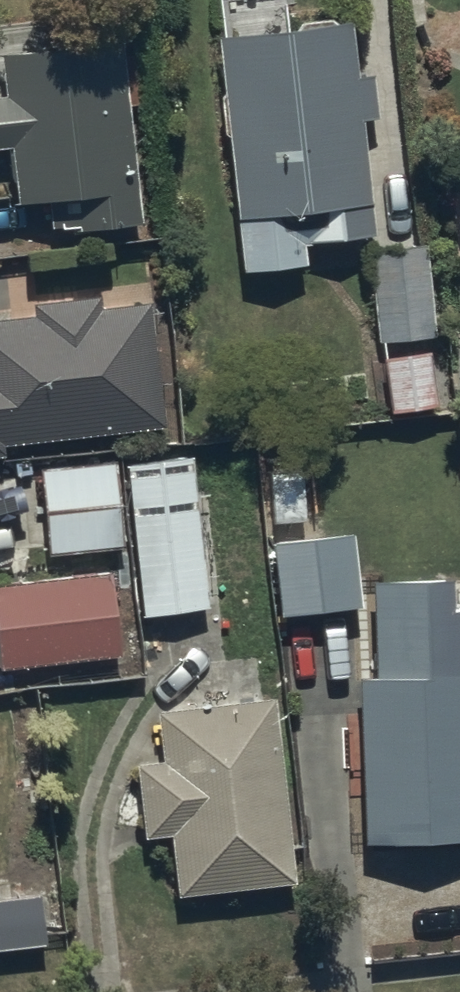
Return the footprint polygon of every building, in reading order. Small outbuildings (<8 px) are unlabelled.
[(305,249),(376,241),(363,126),(380,124),(375,79),(358,81),(353,29),(218,43),(243,278),(308,272),(305,249)] [(141,231),(125,50),(0,62),(4,101),(0,101),(0,156),(11,155),(16,210),(50,207),(52,234),(79,231),(80,237),(141,231)] [(370,256),(379,347),(437,342),(428,250),(370,256)] [(165,434),(152,308),(102,313),(101,301),(33,308),(34,322),(0,325),(0,463),(5,462),(4,451),(165,434)] [(392,421),(438,414),(430,358),(384,365),(392,421)] [(144,622),(211,615),(193,463),(126,470),(144,622)] [(41,473),(48,560),(124,555),(118,467),(41,473)] [(265,546),(298,543),(294,489),(260,492),(265,546)] [(281,624),(362,615),(354,541),(273,550),(281,624)] [(122,663),(113,580),(0,592),(0,676),(122,663)] [(459,849),(459,681),(458,681),(455,587),(372,589),(375,685),(359,685),(364,852),(459,849)] [(172,843),(179,904),(297,892),(277,705),(158,718),(163,768),(137,771),(145,846),(172,843)] [(48,951),(42,901),(0,906),(0,956),(48,951)]
